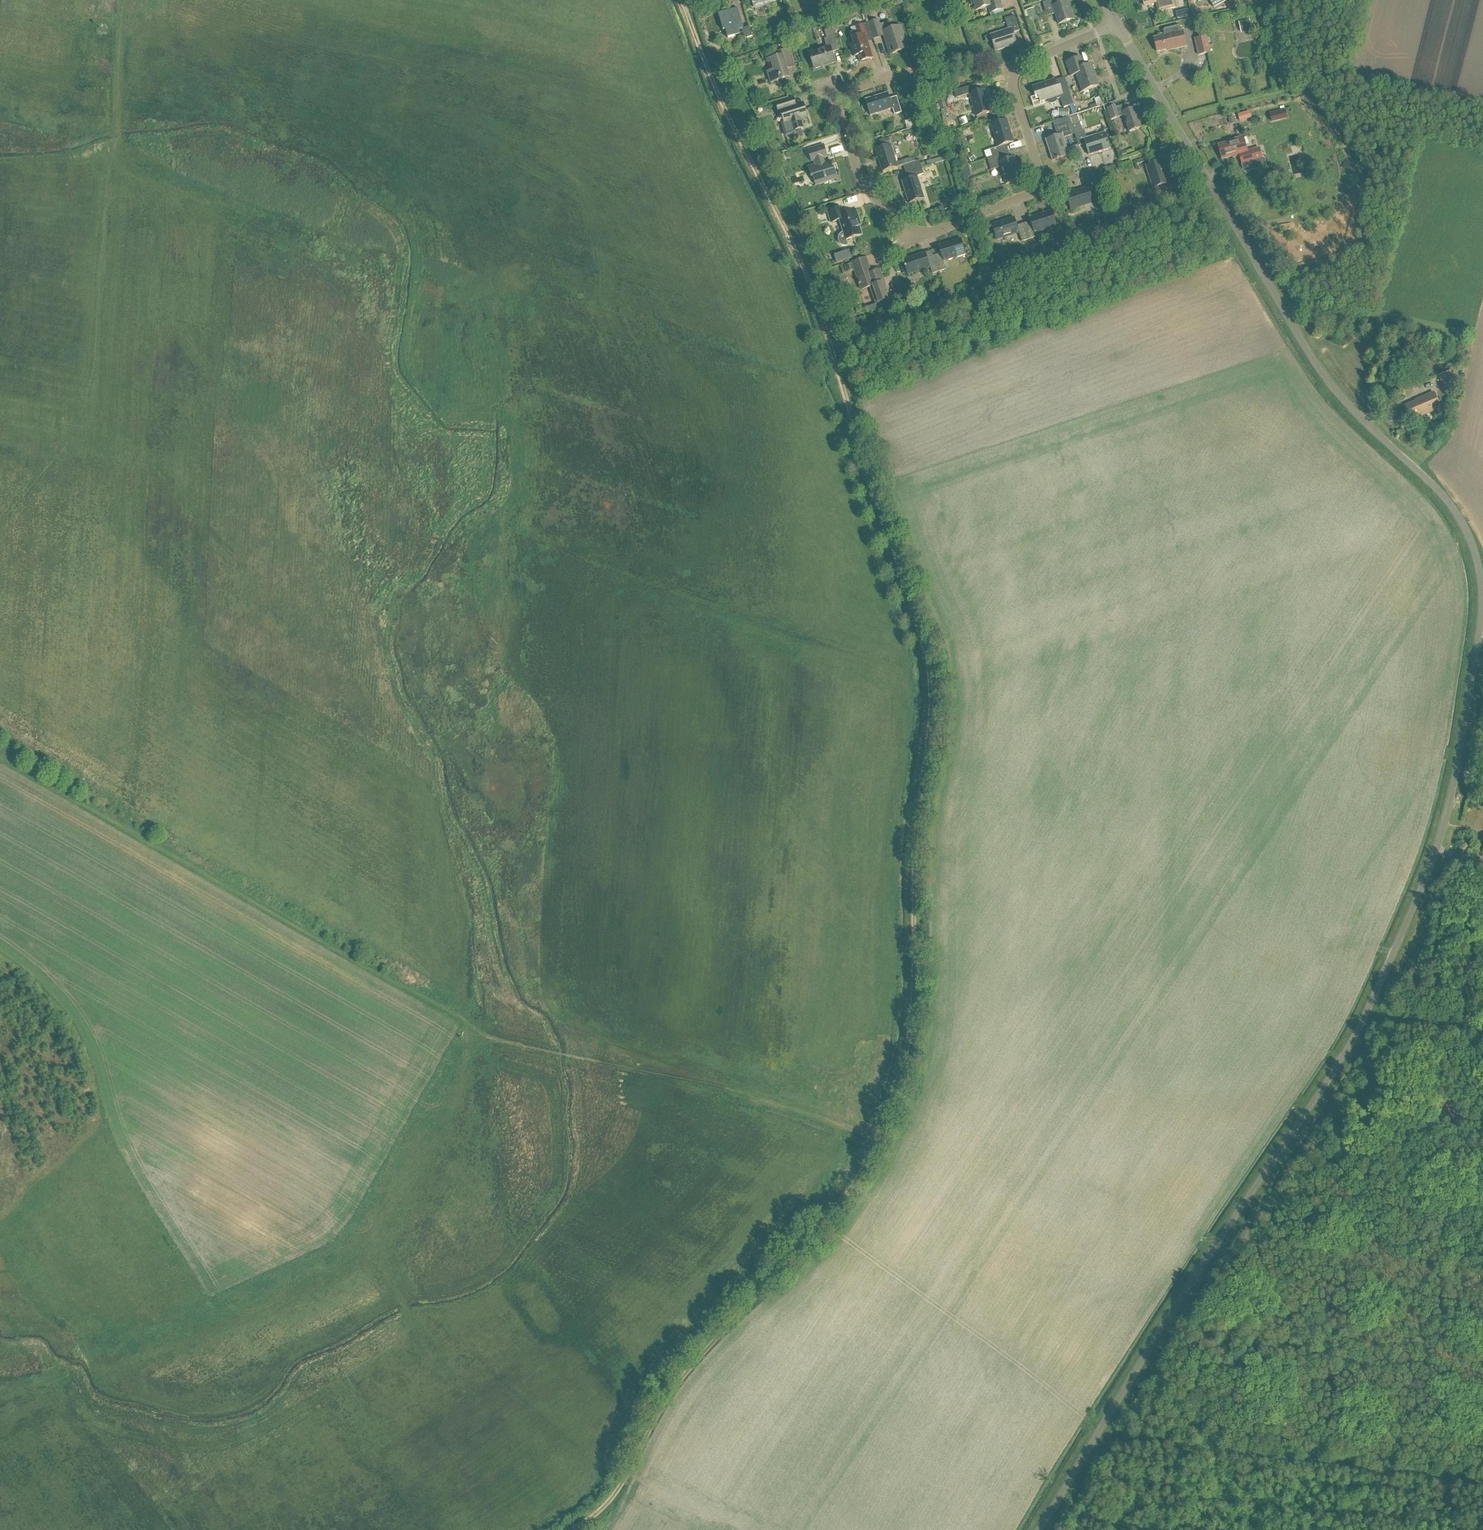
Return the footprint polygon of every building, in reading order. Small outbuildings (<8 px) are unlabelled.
[(976,11),(988,8),(990,14),(1003,10),(1000,1),(991,3),(990,0),(973,0),(976,11)] [(1053,0),(1043,4),(1047,18),(1055,15),(1059,26),(1074,21),(1068,1),(1055,5),(1053,0)] [(1145,5),(1157,2),(1159,11),(1176,7),(1174,0),(1143,0),(1145,5)] [(724,31),(726,30),(728,38),(740,35),(739,30),(742,29),(745,39),(753,37),(749,24),(743,25),(738,8),(719,14),(724,31)] [(1030,19),(1037,17),(1035,9),(1028,11),(1030,19)] [(1187,9),(1176,12),(1177,18),(1189,15),(1187,9)] [(877,20),(868,23),(873,39),(884,36),(890,55),(906,50),(903,40),(905,39),(901,26),(893,28),(891,21),(879,25),(877,20)] [(1005,23),(1008,31),(991,37),(996,53),(1017,46),(1013,35),(1019,33),(1015,20),(1005,23)] [(1238,23),(1242,33),(1251,30),(1248,20),(1238,23)] [(853,45),(850,46),(854,56),(858,55),(860,61),(873,57),(867,41),(873,39),(868,23),(856,27),(857,31),(851,33),(853,38),(851,38),(853,45)] [(1178,25),(1163,29),(1162,31),(1163,35),(1161,35),(1162,37),(1155,39),(1158,52),(1169,49),(1169,51),(1185,47),(1181,30),(1179,30),(1178,25)] [(828,39),(824,40),(827,47),(809,53),(814,70),(835,64),(832,55),(840,52),(835,36),(832,28),(825,30),(828,39)] [(1205,36),(1194,39),(1198,55),(1210,52),(1205,36)] [(787,69),(795,67),(789,49),(779,53),(781,57),(767,62),(771,72),(768,73),(772,84),(790,78),(787,69)] [(1081,58),(1065,64),(1070,77),(1075,75),(1082,93),(1100,87),(1092,65),(1084,68),(1081,58)] [(1057,102),(1058,100),(1058,99),(1061,98),(1064,108),(1074,105),(1066,79),(1056,82),(1056,80),(1032,87),(1035,97),(1039,97),(1041,102),(1048,100),(1049,102),(1051,104),(1052,104),(1056,103),(1057,102)] [(975,85),(960,90),(962,97),(969,95),(976,117),(991,113),(983,90),(978,92),(975,85)] [(889,94),(865,102),(870,118),(893,110),(896,115),(902,113),(897,97),(891,99),(889,94)] [(804,104),(797,106),(794,98),(776,104),(779,113),(781,113),(784,123),(782,124),(786,137),(796,134),(795,132),(803,129),(800,119),(808,117),(804,104)] [(945,98),(939,100),(941,110),(948,108),(945,98)] [(1112,120),(1118,118),(1123,116),(1128,131),(1141,127),(1134,108),(1130,110),(1128,104),(1116,108),(1115,106),(1108,108),(1112,120)] [(1269,112),(1270,122),(1287,119),(1285,110),(1269,112)] [(1238,114),(1239,121),(1251,118),(1250,111),(1238,114)] [(997,148),(990,150),(992,157),(1008,151),(1006,145),(1013,143),(1006,120),(990,125),(997,148)] [(1054,126),(1058,137),(1045,142),(1052,163),(1070,157),(1063,138),(1072,135),(1067,122),(1054,126)] [(1084,130),(1083,130),(1080,122),(1069,126),(1072,134),(1074,133),(1079,147),(1085,145),(1089,156),(1110,149),(1104,133),(1087,139),(1084,130)] [(1229,143),(1218,146),(1222,160),(1233,157),(1234,158),(1242,156),(1244,164),(1262,160),(1259,148),(1247,151),(1243,137),(1228,141),(1229,143)] [(830,181),(841,177),(837,166),(835,166),(833,161),(825,164),(823,159),(828,157),(824,145),(807,151),(811,161),(814,160),(815,165),(808,167),(811,178),(813,177),(816,186),(830,181)] [(890,145),(875,150),(882,173),(897,168),(890,145)] [(1013,157),(1010,158),(1008,151),(992,157),(987,159),(991,171),(1000,168),(1006,185),(1021,180),(1013,157)] [(907,179),(902,181),(909,204),(924,200),(916,176),(923,174),(919,161),(903,166),(907,179)] [(1164,186),(1169,185),(1162,162),(1147,167),(1154,189),(1148,191),(1150,198),(1166,193),(1164,186)] [(1089,188),(1067,196),(1072,211),(1094,204),(1097,212),(1104,210),(1098,193),(1091,196),(1089,188)] [(841,222),(845,233),(843,234),(842,235),(841,237),(840,237),(840,239),(840,240),(840,241),(840,242),(840,243),(841,244),(842,245),(842,246),(843,246),(844,247),(845,247),(846,247),(847,247),(848,247),(849,247),(850,247),(848,241),(863,237),(858,221),(860,220),(857,212),(844,216),(841,208),(828,212),(832,224),(841,222)] [(1053,211),(1029,219),(1030,222),(1024,224),(1029,240),(1035,238),(1034,235),(1058,227),(1053,211)] [(1015,218),(992,226),(997,241),(1020,233),(1022,242),(1029,240),(1024,224),(1017,226),(1015,218)] [(934,256),(939,273),(946,271),(943,263),(966,255),(960,240),(937,248),(940,254),(934,256)] [(834,254),(835,263),(851,259),(849,251),(834,254)] [(903,261),(905,266),(901,268),(903,272),(906,271),(908,277),(931,270),(932,275),(939,273),(934,256),(932,257),(930,253),(926,255),(925,253),(903,261)] [(869,258),(852,263),(844,266),(846,272),(854,269),(862,291),(871,288),(877,305),(891,300),(881,270),(874,272),(869,258)] [(936,301),(947,298),(944,289),(934,293),(936,301)] [(1449,372),(1453,381),(1459,379),(1455,369),(1449,372)] [(1438,376),(1443,389),(1454,385),(1448,372),(1438,376)] [(1430,396),(1417,401),(1417,403),(1407,407),(1412,419),(1422,415),(1422,416),(1436,410),(1430,396)]
